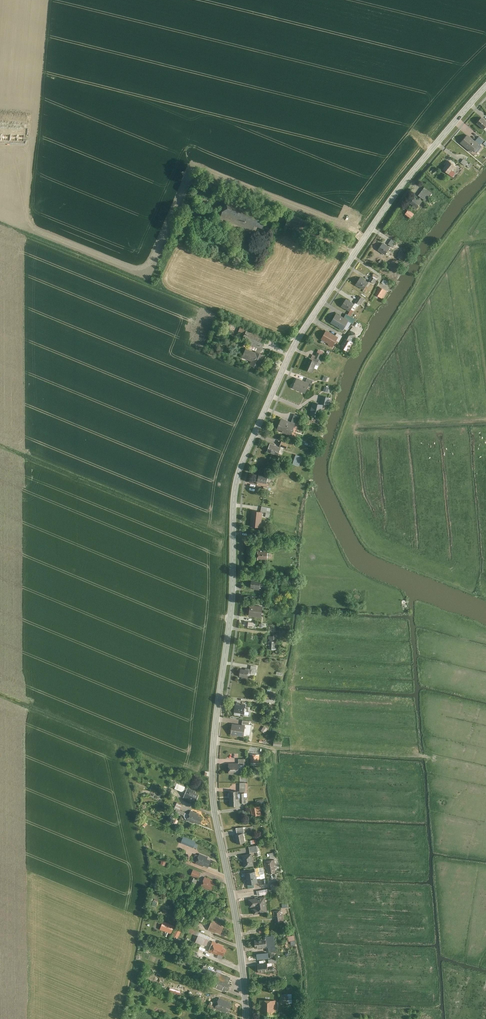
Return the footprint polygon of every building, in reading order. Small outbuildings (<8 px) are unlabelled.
[(422,128),(426,131),(431,125),(427,122),(422,128)] [(479,143),(468,134),(461,142),(472,151),(479,143)] [(457,166),(449,159),(446,163),(448,163),(444,169),(449,173),(453,168),(454,170),(457,166)] [(431,192),(425,187),(418,196),(421,197),(424,200),(425,200),(431,192)] [(255,224),(264,227),(268,216),(256,211),(259,203),(230,191),(220,217),(253,229),(255,224)] [(417,209),(424,200),(421,197),(420,199),(416,196),(411,203),(414,205),(413,206),(417,209)] [(412,218),(416,213),(409,209),(406,213),(412,218)] [(392,247),(384,242),(379,250),(387,255),(392,247)] [(370,281),(362,276),(357,284),(366,288),(370,281)] [(388,291),(380,286),(376,293),(384,298),(388,291)] [(356,303),(348,298),(344,306),(352,310),(356,303)] [(350,320),(338,312),(332,322),(344,330),(350,320)] [(340,336),(328,330),(323,339),(330,343),(329,344),(334,347),(340,336)] [(348,337),(346,336),(342,347),(351,351),(358,335),(351,332),(348,337)] [(265,355),(248,348),(244,357),(252,360),(250,364),(260,368),(265,355)] [(319,361),(310,357),(305,368),(314,372),(319,361)] [(307,393),(311,383),(298,377),(294,387),(307,393)] [(326,405),(314,402),(311,414),(323,417),(326,405)] [(296,422),(282,418),(278,431),(292,435),(296,422)] [(282,447),(272,442),(268,451),(279,455),(282,447)] [(267,483),(269,475),(259,474),(258,481),(267,483)] [(264,511),(253,509),(251,526),(262,527),(264,511)] [(264,550),(259,550),(258,559),(264,559),(264,558),(269,559),(269,551),(264,551),(264,550)] [(262,580),(253,578),(252,587),(261,589),(262,580)] [(264,605),(252,603),(250,615),(262,617),(264,605)] [(278,649),(278,641),(269,641),(269,644),(270,644),(270,649),(278,649)] [(247,669),(241,668),(240,675),(243,676),(243,677),(249,678),(250,672),(253,673),(254,668),(248,667),(247,669)] [(246,714),(247,703),(243,703),(242,704),(236,703),(236,711),(242,711),(242,713),(246,714)] [(247,724),(233,722),(232,733),(245,735),(247,724)] [(260,754),(251,753),(250,760),(252,760),(252,762),(260,762),(260,754)] [(241,762),(230,762),(230,773),(241,773),(241,762)] [(185,791),(187,785),(178,782),(176,788),(185,791)] [(197,790),(188,787),(184,797),(191,800),(192,799),(197,801),(200,794),(196,792),(197,790)] [(241,805),(240,790),(230,791),(231,805),(241,805)] [(185,814),(186,811),(181,810),(183,803),(177,802),(174,811),(185,814)] [(261,809),(261,805),(250,806),(251,811),(252,811),(253,816),(261,815),(260,809),(261,809)] [(200,813),(191,809),(187,820),(195,823),(195,821),(201,823),(203,817),(199,815),(200,813)] [(246,841),(244,832),(235,834),(237,843),(246,841)] [(197,841),(184,835),(182,842),(195,847),(197,841)] [(258,855),(262,854),(259,844),(250,846),(251,852),(257,851),(258,855)] [(255,865),(253,852),(243,854),(245,867),(255,865)] [(209,857),(201,853),(196,863),(204,866),(205,864),(209,866),(212,860),(208,858),(209,857)] [(276,859),(265,861),(266,868),(268,867),(269,872),(277,871),(276,866),(277,866),(276,859)] [(200,878),(202,872),(194,869),(192,874),(200,878)] [(259,881),(257,870),(246,872),(248,883),(259,881)] [(214,879),(205,876),(201,886),(209,890),(210,888),(215,890),(218,883),(213,881),(214,879)] [(266,895),(250,898),(251,906),(257,905),(257,908),(254,909),(255,914),(269,911),(266,895)] [(282,910),(274,911),(275,915),(276,915),(277,922),(285,921),(284,914),(283,914),(282,910)] [(220,922),(213,919),(209,929),(217,933),(217,931),(222,933),(225,926),(219,923),(220,922)] [(179,937),(183,929),(177,927),(174,935),(179,937)] [(196,934),(195,936),(198,937),(197,941),(208,945),(211,935),(190,928),(189,931),(196,934)] [(267,936),(267,938),(268,947),(268,951),(277,950),(275,935),(267,936)] [(267,938),(256,939),(257,948),(268,947),(267,938)] [(225,956),(228,948),(224,947),(225,945),(213,940),(209,950),(219,954),(219,953),(225,956)] [(260,972),(275,970),(274,965),(269,966),(268,961),(258,962),(260,972)] [(230,983),(232,976),(217,970),(214,977),(217,979),(214,987),(228,992),(231,983),(230,983)] [(281,993),(281,1002),(289,1002),(289,993),(281,993)] [(232,1001),(220,996),(216,1007),(228,1012),(228,1010),(230,1011),(233,1004),(231,1003),(232,1001)] [(277,999),(260,998),(260,1014),(277,1014),(277,999)]
